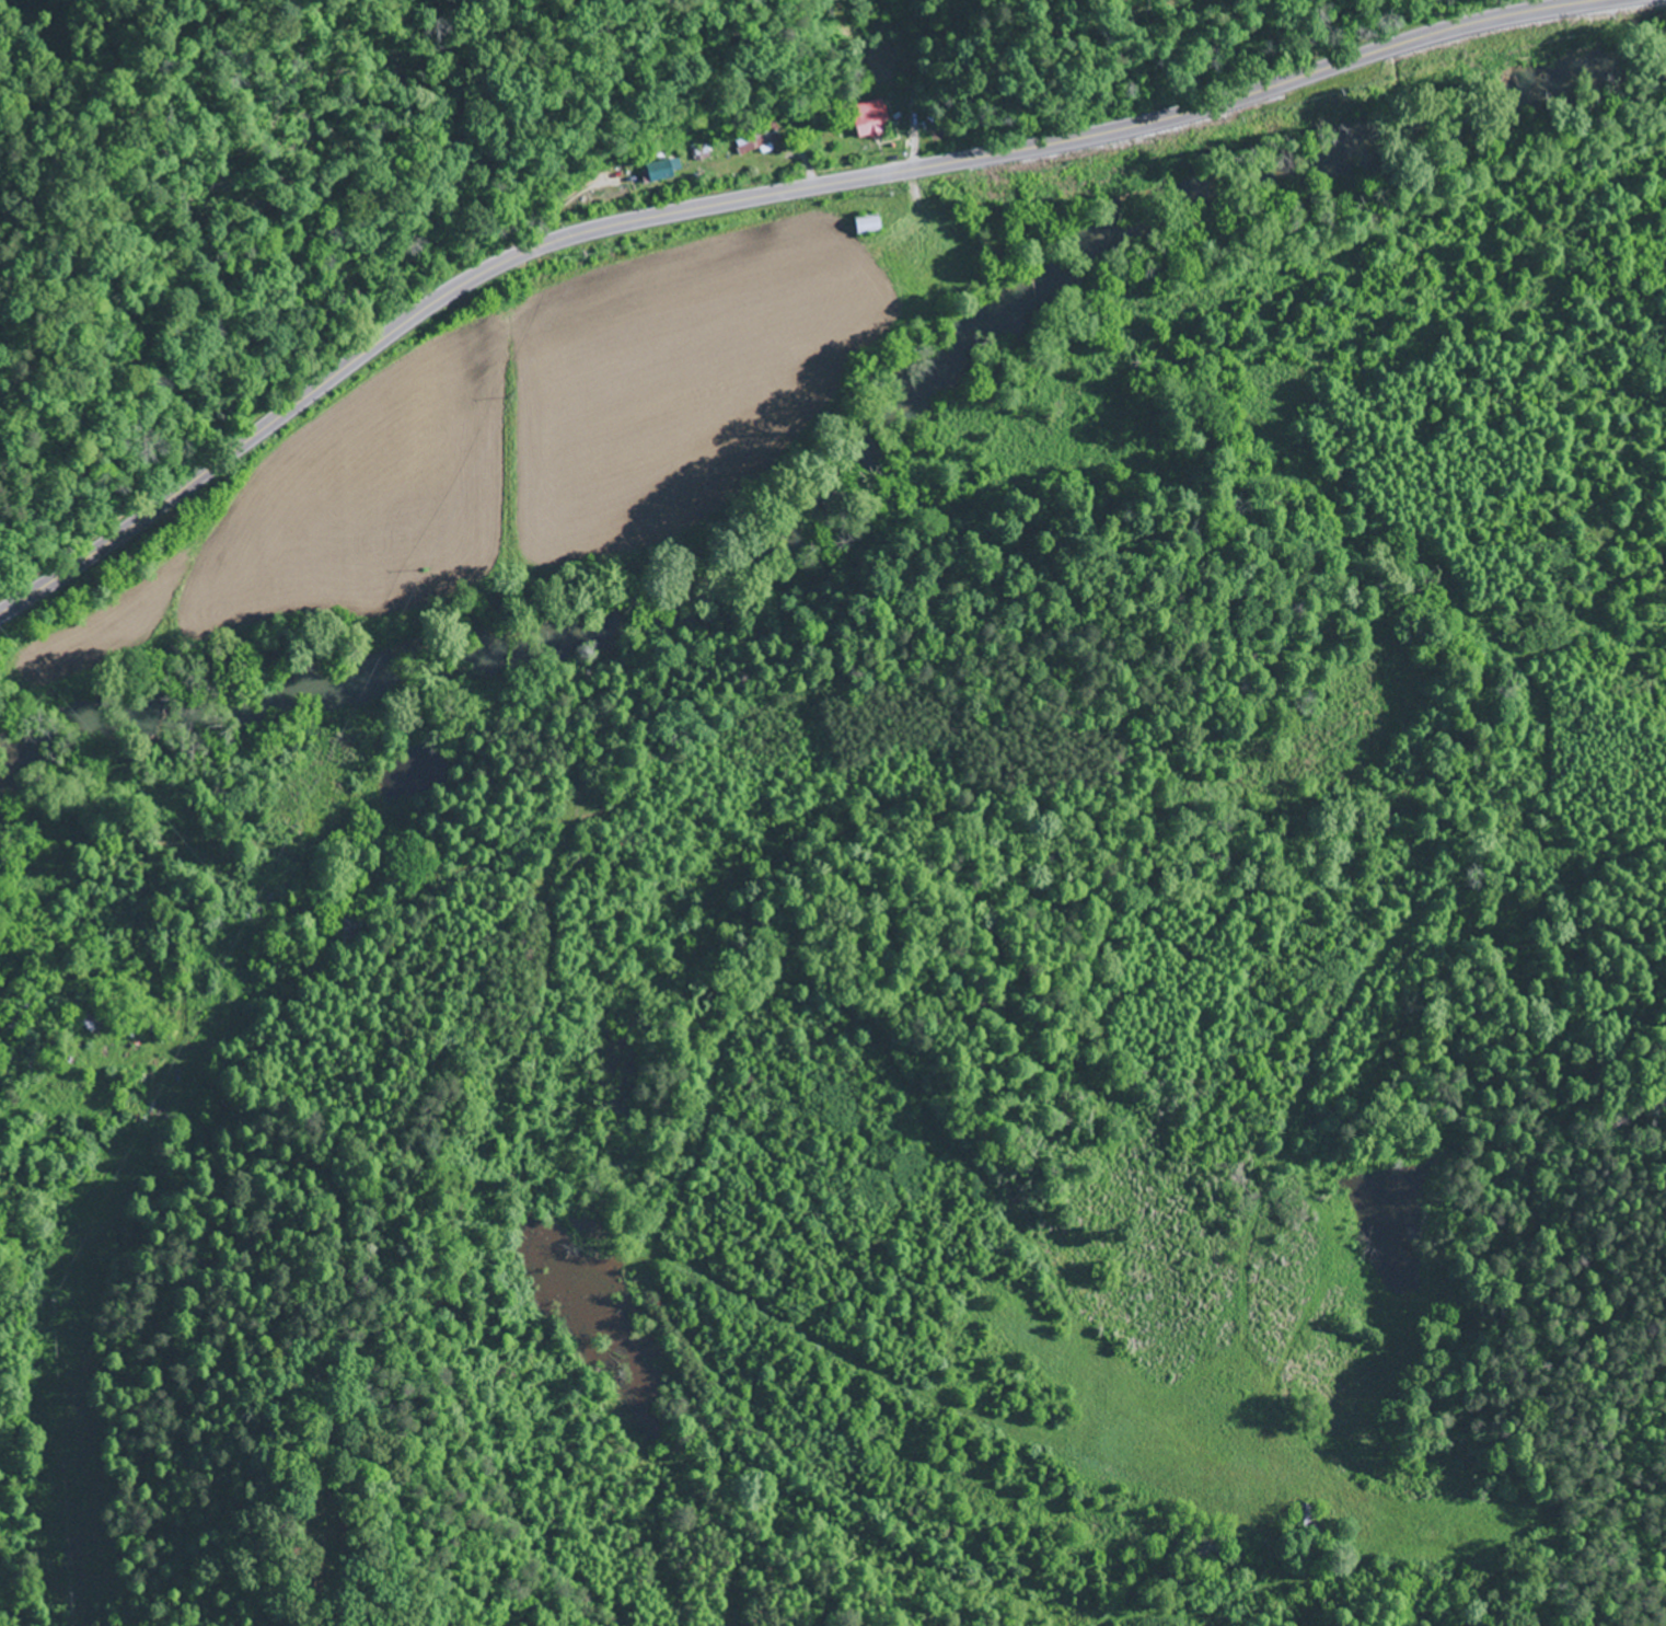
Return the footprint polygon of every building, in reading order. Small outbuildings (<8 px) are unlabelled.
[(862,141),(897,130),(887,98),(852,109),(862,141)] [(861,221),(863,235),(887,233),(885,218),(861,221)]
